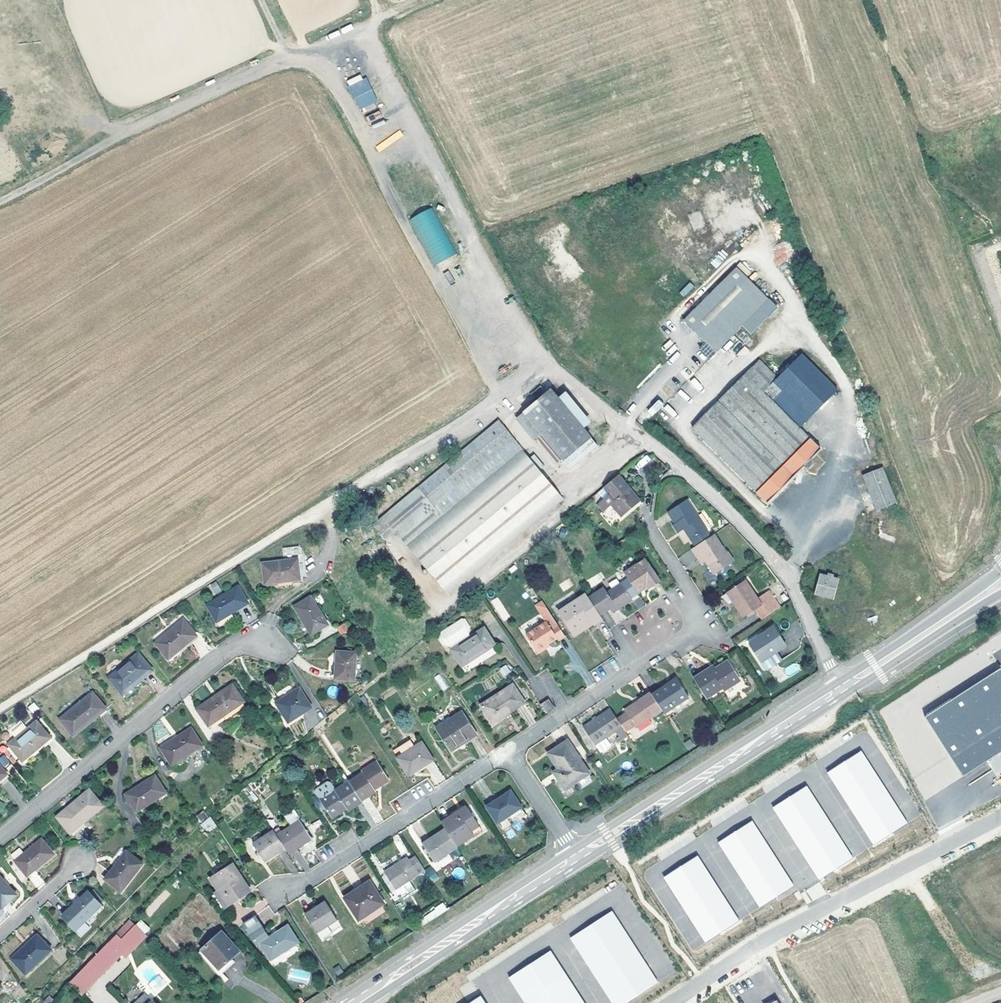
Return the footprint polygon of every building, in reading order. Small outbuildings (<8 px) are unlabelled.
[(377,100),(363,73),(345,82),(359,109),(377,100)] [(435,207),(410,218),(430,266),(455,255),(435,207)] [(761,211),(747,220),(751,226),(765,217),(761,211)] [(774,243),(774,261),(791,261),(791,243),(774,243)] [(715,352),(742,325),(733,316),(760,290),(737,267),(683,320),(715,352)] [(450,284),(454,281),(448,271),(443,273),(450,284)] [(684,297),(694,287),(690,282),(679,292),(684,297)] [(768,299),(760,290),(733,316),(742,325),(768,299)] [(768,299),(742,325),(751,334),(777,308),(768,299)] [(759,360),(692,427),(767,501),(820,448),(800,427),(837,389),(802,354),(777,378),(759,360)] [(698,392),(703,388),(695,377),(690,381),(698,392)] [(552,389),(525,412),(571,467),(598,445),(552,389)] [(659,399),(647,410),(652,416),(664,404),(659,399)] [(668,403),(663,408),(673,417),(677,413),(668,403)] [(465,496),(409,543),(450,591),(565,496),(497,417),(439,465),(465,496)] [(465,496),(439,465),(373,519),(390,539),(399,531),(409,543),(465,496)] [(882,469),(864,476),(877,509),(895,502),(882,469)] [(618,497),(614,501),(611,503),(622,516),(638,503),(627,490),(630,488),(619,475),(604,488),(610,495),(614,491),(618,497)] [(627,490),(638,503),(641,501),(630,488),(627,490)] [(614,491),(610,495),(614,501),(618,497),(614,491)] [(684,501),(669,511),(676,522),(674,524),(679,531),(684,528),(692,539),(697,546),(710,537),(705,530),(706,530),(690,505),(688,506),(684,501)] [(702,555),(706,561),(716,576),(734,564),(714,534),(710,537),(697,546),(692,549),(698,558),(702,555)] [(702,555),(698,558),(702,564),(706,561),(702,555)] [(298,559),(262,564),(265,584),(300,579),(298,559)] [(651,585),(653,588),(660,583),(645,560),(625,573),(629,580),(638,594),(648,587),(651,585)] [(827,577),(821,575),(817,593),(833,597),(837,579),(833,578),(833,575),(828,573),(827,577)] [(629,580),(622,584),(632,599),(638,594),(629,580)] [(217,581),(208,584),(212,595),(221,592),(217,581)] [(747,582),(731,592),(739,604),(736,606),(744,618),(757,610),(763,619),(779,608),(769,592),(758,599),(747,582)] [(604,588),(588,598),(600,616),(611,609),(614,612),(617,610),(633,600),(632,599),(622,584),(607,593),(604,588)] [(238,587),(208,605),(217,620),(247,602),(238,587)] [(728,594),(736,606),(739,604),(731,592),(728,594)] [(560,612),(573,633),(583,626),(582,624),(590,619),(595,625),(603,620),(600,616),(588,598),(586,594),(560,612)] [(311,596),(294,606),(312,634),(328,625),(311,596)] [(497,596),(490,601),(503,621),(510,617),(497,596)] [(536,606),(546,622),(551,628),(557,624),(543,602),(536,606)] [(451,649),(462,667),(495,645),(484,628),(469,637),(467,634),(469,627),(464,619),(461,618),(438,633),(437,636),(441,644),(449,646),(451,649)] [(583,626),(573,633),(576,637),(595,625),(590,619),(582,624),(583,626)] [(183,620),(156,643),(168,659),(196,636),(183,620)] [(347,621),(336,628),(341,635),(352,627),(347,621)] [(546,622),(527,635),(538,652),(557,639),(559,641),(566,636),(557,624),(551,628),(546,622)] [(750,641),(749,646),(760,661),(765,668),(768,668),(781,659),(776,651),(785,644),(773,626),(750,641)] [(356,652),(337,651),(335,679),(355,680),(356,652)] [(139,654),(110,678),(123,693),(151,670),(139,654)] [(729,661),(718,668),(713,671),(711,668),(694,678),(707,697),(723,687),(725,690),(741,680),(729,661)] [(498,669),(503,677),(513,671),(508,663),(498,669)] [(1000,668),(924,717),(963,777),(1000,752),(1000,668)] [(434,677),(442,691),(449,687),(441,674),(434,677)] [(676,678),(652,694),(662,710),(664,712),(688,696),(676,678)] [(513,684),(481,705),(492,723),(524,702),(513,684)] [(233,685),(199,708),(209,724),(243,701),(233,685)] [(299,688),(276,703),(288,722),(311,707),(299,688)] [(627,712),(635,725),(636,726),(662,710),(652,694),(650,692),(638,699),(640,703),(627,712)] [(93,693),(61,719),(74,735),(106,709),(93,693)] [(541,704),(546,712),(554,707),(549,699),(541,704)] [(640,703),(638,699),(624,708),(627,712),(640,703)] [(617,718),(611,709),(583,726),(595,744),(622,726),(622,725),(617,718)] [(461,711),(436,727),(451,751),(477,734),(461,711)] [(617,718),(622,725),(628,721),(632,727),(635,725),(627,712),(617,718)] [(37,721),(9,744),(22,760),(50,737),(37,721)] [(628,721),(622,725),(622,726),(626,731),(632,727),(628,721)] [(191,728),(160,747),(171,765),(202,745),(191,728)] [(687,750),(695,746),(690,738),(683,742),(687,750)] [(548,753),(558,769),(562,775),(557,778),(564,789),(589,773),(568,740),(548,753)] [(422,742),(398,758),(409,774),(433,759),(422,742)] [(859,746),(826,768),(876,843),(909,821),(859,746)] [(0,757),(0,762),(4,767),(10,763),(3,755),(0,757)] [(377,762),(349,780),(349,781),(361,800),(378,789),(377,786),(388,779),(377,762)] [(553,772),(557,778),(562,775),(558,769),(553,772)] [(155,775),(125,794),(136,811),(166,792),(155,775)] [(347,810),(362,800),(361,800),(349,781),(337,789),(332,782),(328,782),(318,788),(316,793),(321,800),(332,817),(346,808),(347,810)] [(806,786),(771,807),(820,881),(854,858),(806,786)] [(89,789),(57,816),(70,832),(102,806),(89,789)] [(511,791),(487,806),(498,823),(521,807),(511,791)] [(467,806),(442,822),(446,829),(453,841),(478,825),(467,806)] [(288,824),(299,819),(294,809),(283,814),(288,824)] [(203,810),(196,816),(200,822),(208,816),(203,810)] [(209,833),(217,824),(208,816),(200,825),(209,833)] [(300,820),(276,835),(284,848),(288,853),(312,838),(300,820)] [(754,821),(719,842),(762,908),(796,886),(754,821)] [(478,825),(453,841),(457,846),(481,830),(478,825)] [(453,841),(446,829),(422,844),(434,862),(457,847),(457,846),(453,841)] [(276,835),(273,830),(253,844),(264,861),(284,848),(276,835)] [(54,855),(42,839),(15,861),(27,876),(54,855)] [(142,864),(126,851),(104,878),(120,891),(142,864)] [(425,871),(415,856),(410,859),(408,857),(384,872),(395,890),(425,871)] [(697,856),(662,877),(705,943),(739,921),(697,856)] [(227,905),(246,893),(240,883),(243,881),(232,864),(210,878),(227,905)] [(425,871),(434,883),(440,878),(431,866),(425,871)] [(0,877),(0,905),(2,907),(16,894),(0,877)] [(240,883),(246,893),(250,891),(243,881),(240,883)] [(369,881),(344,897),(358,919),(383,903),(369,881)] [(820,883),(807,889),(812,899),(825,892),(820,883)] [(88,891),(62,916),(74,929),(101,904),(88,891)] [(305,914),(306,916),(316,932),(314,934),(316,937),(326,931),(327,933),(340,925),(325,902),(305,914)] [(612,1002),(625,1002),(658,982),(612,911),(570,938),(612,1002)] [(254,915),(243,923),(257,945),(260,943),(271,959),(298,942),(288,926),(269,937),(254,915)] [(304,917),(314,934),(316,932),(306,916),(304,917)] [(69,981),(82,996),(122,954),(129,947),(132,950),(147,936),(135,924),(134,924),(128,918),(69,981)] [(222,932),(202,949),(219,968),(238,950),(222,932)] [(50,950),(37,935),(11,958),(25,974),(50,950)] [(129,947),(122,954),(125,957),(132,950),(129,947)] [(550,951),(509,978),(525,1002),(584,1002),(550,951)] [(145,995),(136,1002),(153,1002),(145,995)]
